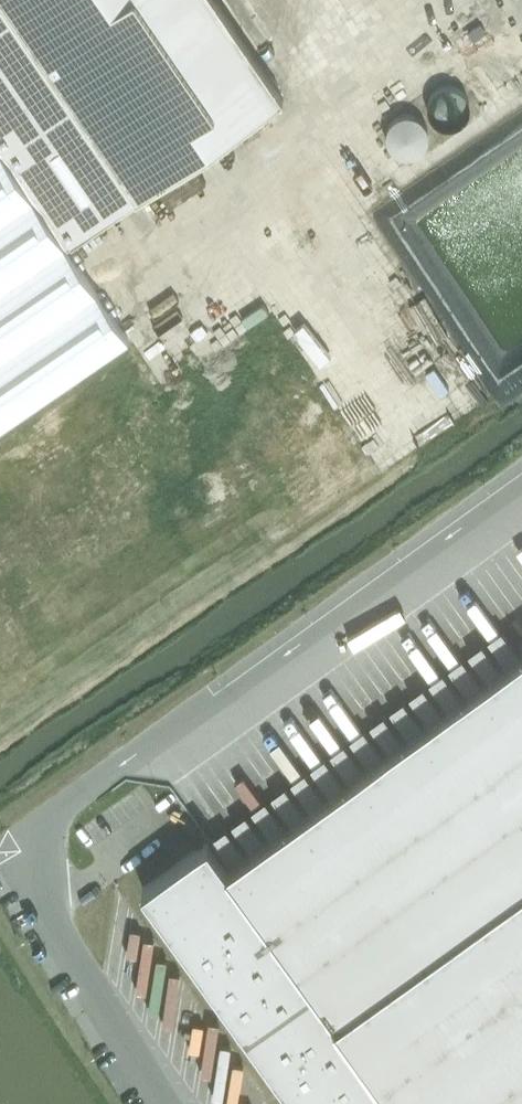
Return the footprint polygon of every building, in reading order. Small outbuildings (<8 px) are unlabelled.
[(270,545),(490,398),(215,0),(0,0),(0,150),(270,545)] [(247,11),(277,58),(302,42),(275,0),(264,0),(247,11)] [(129,340),(65,249),(0,152),(0,429),(129,340)] [(95,390),(114,381),(108,368),(89,377),(95,390)] [(56,552),(56,537),(42,537),(42,552),(56,552)] [(143,888),(299,1103),(521,1103),(521,656),(228,868),(209,841),(176,865),(143,888)] [(205,1103),(221,1103),(212,1089),(200,1096),(205,1103)] [(244,1103),(253,1103),(263,1099),(258,1089),(240,1098),(244,1103)]
